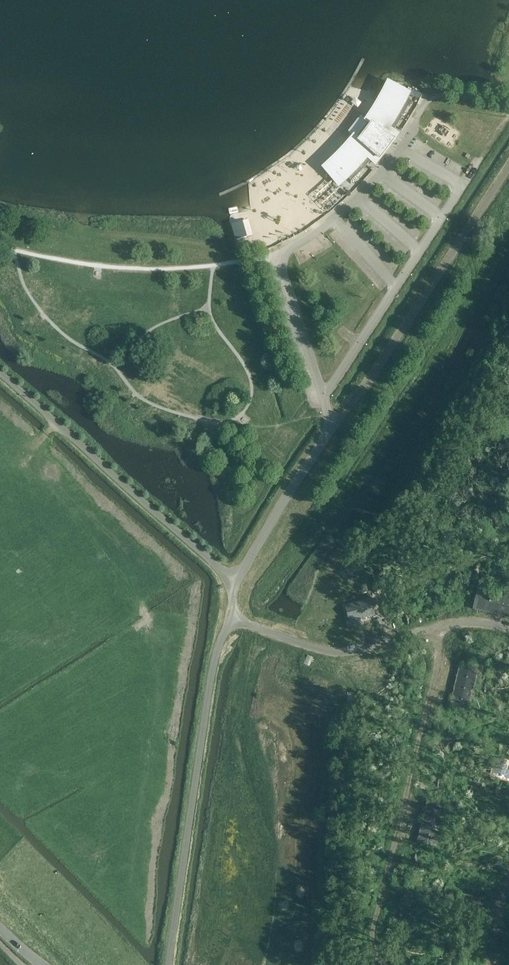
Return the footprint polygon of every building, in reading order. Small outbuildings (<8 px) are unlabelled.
[(392,84),(363,129),(328,168),(339,180),(343,175),(349,181),(368,161),(373,165),(400,129),(395,125),(410,100),(403,96),(406,91),(392,84)] [(411,96),(420,99),(422,93),(412,90),(411,96)] [(316,211),(332,202),(327,193),(311,202),(316,211)] [(242,222),(232,225),(236,240),(247,237),(242,222)] [(459,436),(463,432),(465,435),(467,433),(465,431),(466,430),(462,425),(455,431),(459,436)] [(424,520),(422,518),(423,516),(418,512),(411,519),(416,523),(420,519),(422,521),(424,520)] [(356,569),(355,568),(356,567),(350,565),(346,573),(352,576),(354,571),(357,572),(358,569),(356,569)] [(478,590),(473,610),(478,611),(489,613),(499,616),(508,618),(508,598),(478,590)] [(349,622),(375,616),(374,613),(380,611),(376,599),(371,601),(346,607),(349,622)] [(316,659),(313,658),(313,657),(314,656),(308,654),(304,663),(310,665),(312,660),(315,661),(316,659)] [(501,678),(503,679),(504,677),(501,676),(505,666),(508,668),(508,666),(508,665),(506,664),(507,662),(498,658),(490,676),(500,680),(501,678)] [(450,707),(469,712),(479,672),(459,668),(458,673),(456,683),(454,688),(453,693),(451,703),(450,707)] [(356,695),(353,695),(353,694),(353,693),(347,693),(347,703),(353,703),(353,697),(356,697),(356,695)] [(500,760),(495,779),(508,782),(508,762),(500,760)] [(362,797),(359,797),(360,795),(353,795),(352,804),(359,805),(359,799),(362,799),(362,797)] [(417,844),(436,849),(446,809),(426,804),(425,810),(423,820),(420,830),(418,839),(417,844)] [(463,859),(460,858),(460,855),(454,855),(453,864),(460,864),(460,861),(463,861),(463,859)] [(406,891),(403,901),(415,904),(417,894),(406,891)] [(355,899),(352,898),(352,897),(346,896),(345,905),(351,906),(352,901),(355,901),(355,899)] [(459,960),(462,961),(462,958),(459,958),(460,955),(449,953),(447,964),(458,964),(459,960)]
